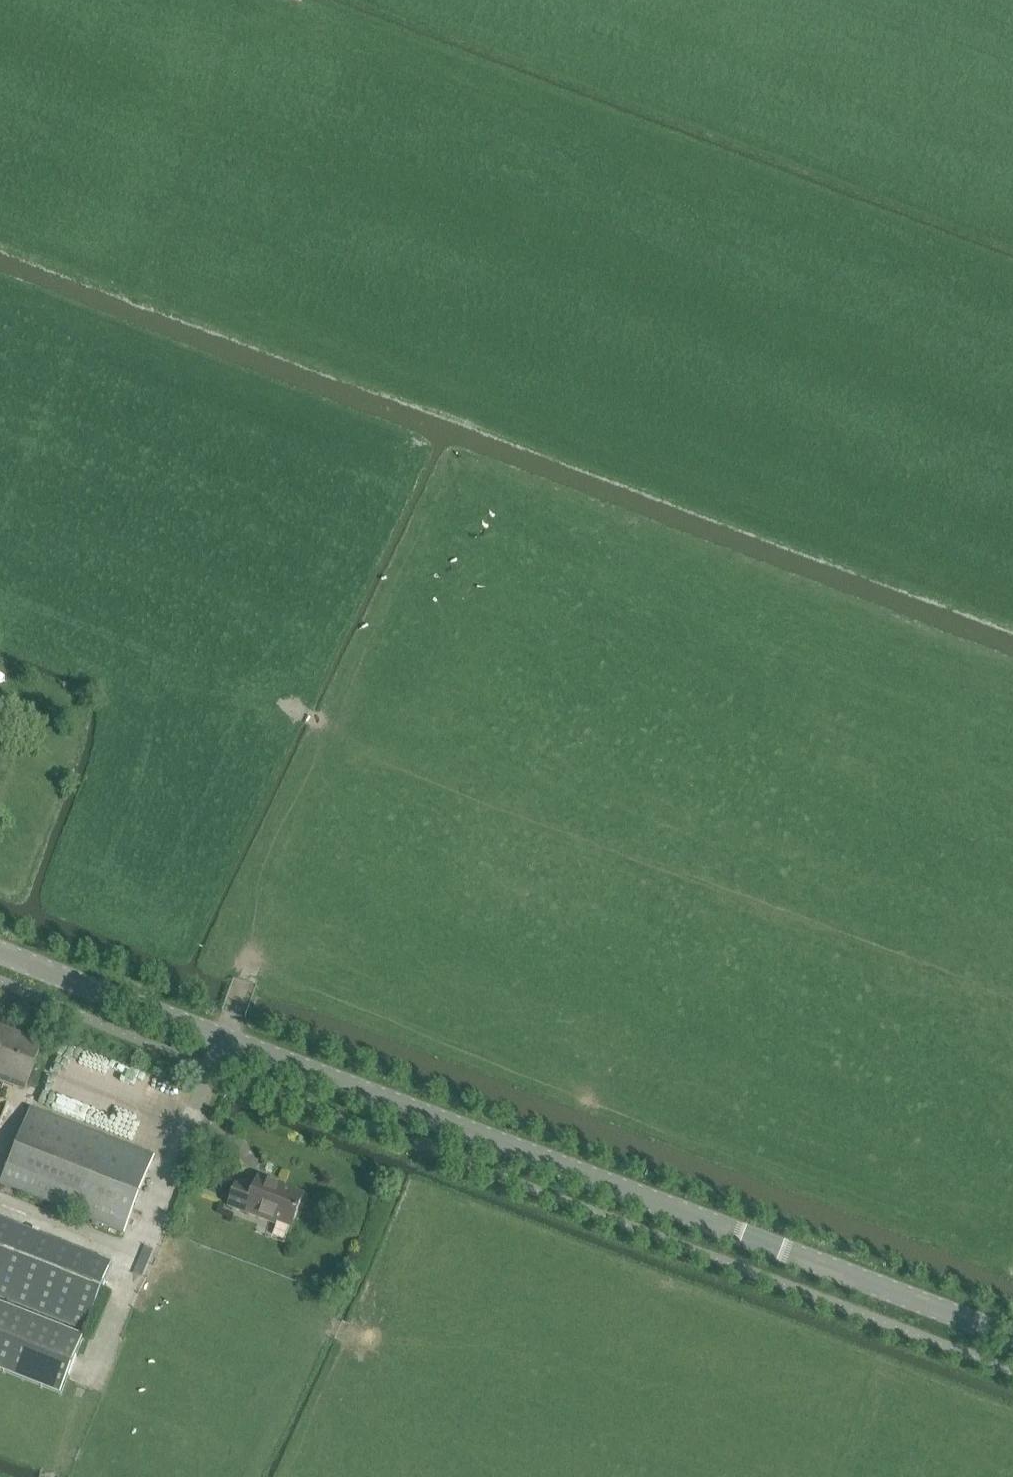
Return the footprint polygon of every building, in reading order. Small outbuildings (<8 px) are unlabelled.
[(25,1090),(44,1042),(0,1025),(0,1081),(25,1090)] [(125,1232),(154,1156),(30,1108),(1,1184),(125,1232)] [(255,1186),(239,1180),(229,1205),(291,1228),(304,1194),(275,1184),(276,1181),(260,1175),(255,1186)] [(86,1331),(113,1263),(0,1219),(0,1297),(86,1331)] [(61,1393),(84,1337),(0,1304),(0,1369),(61,1393)]
